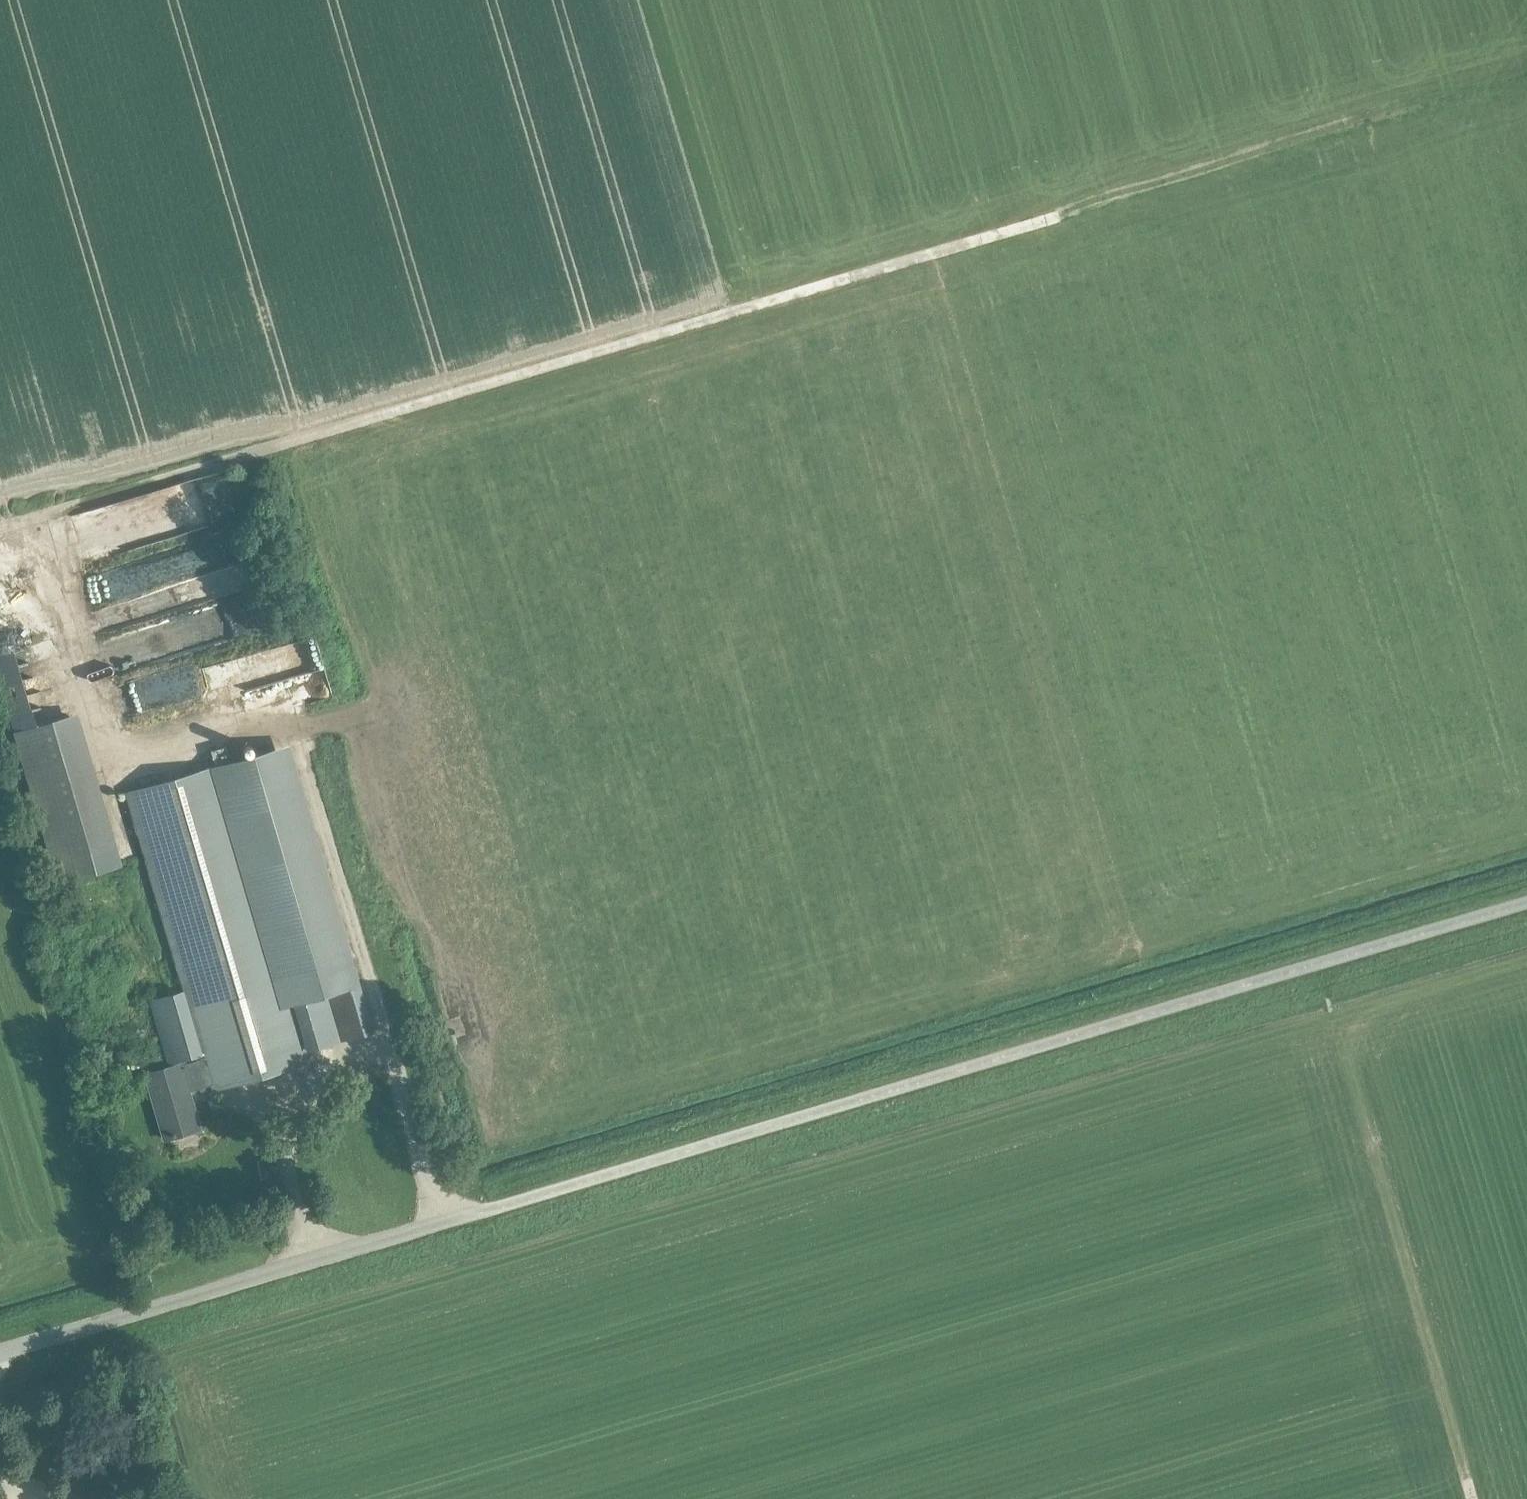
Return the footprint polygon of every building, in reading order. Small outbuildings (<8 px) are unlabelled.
[(156,605),(207,594),(203,578),(152,588),(156,605)] [(113,671),(246,638),(239,609),(230,611),(229,605),(104,636),(113,671)] [(103,608),(103,620),(117,621),(118,609),(103,608)] [(225,652),(231,681),(276,672),(270,642),(225,652)] [(218,701),(230,700),(226,656),(214,657),(218,701)] [(192,666),(183,666),(184,693),(193,692),(192,666)] [(213,721),(229,728),(236,713),(220,706),(213,721)] [(46,721),(14,731),(13,731),(18,745),(45,838),(52,861),(107,845),(68,715),(46,721)] [(223,765),(125,793),(180,985),(182,990),(148,1000),(166,1064),(201,1054),(202,1058),(210,1082),(212,1089),(309,1061),(306,1050),(294,1004),(328,994),(360,986),(290,745),(258,755),(223,765)] [(328,994),(337,1025),(369,1015),(360,986),(328,994)] [(210,1082),(202,1058),(146,1075),(164,1139),(199,1128),(187,1089),(210,1082)]
